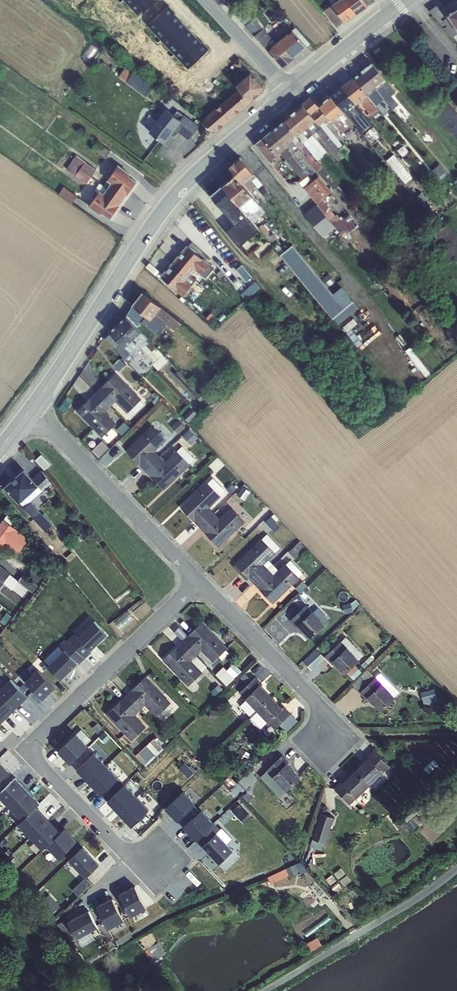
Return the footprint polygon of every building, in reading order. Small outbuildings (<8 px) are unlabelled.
[(138,15),(155,0),(124,0),(138,15)] [(347,0),(339,0),(338,0),(333,5),(345,22),(357,14),(347,0)] [(357,14),(368,5),(364,0),(347,0),(357,14)] [(167,4),(147,23),(189,69),(210,50),(167,4)] [(337,27),(345,22),(333,5),(325,10),(337,27)] [(456,34),(456,29),(447,14),(448,13),(444,8),(442,10),(439,6),(436,5),(430,10),(444,28),(453,37),(456,34)] [(448,13),(447,14),(456,29),(456,7),(455,8),(448,13)] [(255,36),(268,50),(276,43),(263,29),(262,29),(257,23),(254,17),(250,21),(244,14),(239,18),(249,31),(255,36)] [(276,43),(268,50),(283,66),(294,58),(294,57),(307,46),(292,29),(276,43)] [(243,73),(246,71),(249,74),(251,72),(239,58),(233,63),(243,73)] [(372,63),(362,71),(376,87),(385,79),(372,63)] [(146,98),(155,86),(135,70),(126,82),(146,98)] [(372,91),(376,87),(362,71),(353,77),(353,78),(367,95),(372,91)] [(249,74),(236,85),(239,88),(251,101),(264,90),(264,85),(251,72),(249,74)] [(355,103),(356,103),(367,95),(353,78),(342,87),(343,88),(355,103)] [(385,79),(376,87),(385,99),(393,109),(399,104),(391,95),(395,92),(385,79)] [(385,99),(376,87),(372,91),(381,103),(388,112),(393,109),(385,99)] [(239,88),(201,121),(215,132),(251,101),(239,88)] [(332,96),(344,111),(355,103),(343,88),(332,96)] [(330,116),(333,120),(344,111),(332,96),(331,95),(320,104),(330,116)] [(367,95),(360,100),(372,115),(379,109),(367,95)] [(316,120),(320,125),(339,148),(343,145),(324,121),(330,116),(320,104),(313,96),(302,104),(316,120)] [(432,108),(456,139),(456,111),(446,97),(432,108)] [(316,120),(302,104),(293,112),(307,128),(316,120)] [(149,131),(165,143),(174,131),(187,141),(199,126),(185,115),(181,120),(166,109),(149,131)] [(344,111),(333,120),(343,132),(354,123),(344,111)] [(284,120),(298,136),(307,128),(293,112),(284,120)] [(273,129),(287,146),(292,142),(294,140),(300,147),(304,144),(300,138),(298,136),(284,120),(273,129)] [(316,120),(307,128),(313,135),(317,132),(340,160),(345,156),(339,148),(320,125),(316,120)] [(298,136),(300,138),(304,144),(321,164),(326,160),(308,138),(313,135),(307,128),(298,136)] [(264,137),(277,154),(280,152),(287,146),(273,129),(264,137)] [(429,131),(423,137),(431,146),(437,140),(429,131)] [(264,137),(256,144),(269,160),(277,154),(264,137)] [(95,140),(90,146),(105,158),(110,150),(97,141),(95,140)] [(300,147),(294,140),(292,142),(316,172),(318,170),(333,190),(339,185),(321,164),(304,144),(300,147)] [(293,154),(287,146),(280,152),(302,179),(299,182),(304,188),(317,203),(329,219),(343,236),(358,225),(347,211),(339,217),(336,213),(335,215),(322,199),(331,191),(319,176),(313,180),(308,174),(293,155),(293,154)] [(76,156),(71,162),(91,177),(96,170),(76,156)] [(235,176),(243,183),(254,174),(240,157),(228,168),(235,176)] [(71,162),(68,160),(63,167),(87,184),(91,177),(71,162)] [(107,188),(124,200),(136,182),(128,175),(130,174),(118,165),(107,180),(111,183),(107,188)] [(254,174),(243,183),(249,191),(256,185),(258,188),(263,184),(254,174)] [(235,176),(224,185),(236,202),(241,206),(253,196),(249,191),(243,183),(235,176)] [(107,188),(104,186),(100,183),(96,189),(96,191),(98,193),(100,191),(103,194),(107,188)] [(223,185),(212,194),(226,211),(236,202),(224,185),(223,185)] [(63,186),(59,194),(72,204),(77,196),(63,186)] [(264,187),(260,190),(267,199),(272,196),(264,187)] [(110,220),(124,200),(107,188),(103,194),(100,191),(98,193),(89,206),(101,215),(102,214),(110,220)] [(384,199),(388,203),(393,198),(390,194),(384,199)] [(253,196),(241,206),(250,218),(254,215),(251,211),(255,211),(258,209),(260,206),(253,196)] [(416,200),(413,203),(418,209),(421,206),(416,200)] [(236,202),(226,211),(239,226),(222,239),(240,261),(257,248),(242,231),(253,221),(250,218),(241,206),(236,202)] [(208,223),(192,242),(188,246),(195,253),(197,251),(205,257),(207,256),(204,252),(219,235),(208,223)] [(268,238),(268,239),(272,235),(268,230),(271,228),(267,223),(264,225),(263,224),(259,227),(264,233),(268,239),(268,238)] [(345,239),(341,241),(346,247),(350,244),(345,239)] [(293,245),(281,255),(338,325),(358,309),(353,301),(342,288),(333,294),(328,287),(323,281),(293,245)] [(174,261),(190,275),(195,270),(201,274),(209,265),(210,264),(195,253),(188,246),(187,246),(174,261)] [(186,280),(190,275),(174,261),(161,276),(183,296),(191,286),(191,285),(186,280)] [(209,265),(201,274),(206,278),(213,268),(209,265)] [(190,275),(186,280),(191,285),(196,279),(190,275)] [(335,281),(330,275),(323,281),(328,287),(335,281)] [(201,294),(195,289),(191,294),(197,298),(201,294)] [(133,305),(145,315),(151,319),(154,314),(161,306),(143,292),(133,305)] [(421,304),(414,309),(418,314),(425,309),(421,304)] [(133,305),(126,316),(137,327),(145,315),(133,305)] [(181,322),(161,306),(154,314),(174,330),(181,322)] [(118,323),(133,340),(141,332),(137,327),(126,316),(118,323)] [(118,323),(110,331),(125,348),(133,340),(118,323)] [(140,346),(133,340),(125,348),(110,331),(104,337),(125,359),(131,353),(131,354),(146,370),(151,366),(144,358),(148,355),(140,346)] [(141,332),(133,340),(140,346),(148,355),(154,362),(153,364),(158,370),(168,360),(148,338),(141,332)] [(178,370),(174,374),(200,401),(204,397),(178,370)] [(96,392),(110,407),(111,407),(116,402),(127,413),(129,411),(140,400),(141,399),(116,373),(96,392)] [(96,392),(77,411),(102,437),(112,427),(117,423),(106,412),(110,407),(96,392)] [(155,393),(149,399),(155,404),(160,397),(155,393)] [(133,415),(144,404),(140,400),(129,411),(133,415)] [(127,413),(116,402),(111,407),(122,417),(127,413)] [(191,409),(183,417),(188,422),(196,413),(191,409)] [(178,419),(171,426),(178,434),(185,427),(178,419)] [(121,424),(115,430),(112,427),(102,437),(108,443),(118,433),(120,435),(127,430),(121,424)] [(126,451),(145,470),(160,457),(155,451),(166,440),(152,426),(126,451)] [(184,436),(191,444),(198,437),(191,430),(184,436)] [(103,441),(93,450),(100,458),(110,448),(103,441)] [(182,446),(177,451),(189,464),(194,459),(182,446)] [(160,457),(145,470),(164,490),(190,465),(189,464),(177,451),(176,450),(165,461),(160,457)] [(36,460),(45,470),(51,464),(42,454),(36,460)] [(24,469),(5,487),(20,502),(38,485),(24,469)] [(35,477),(45,489),(51,483),(42,471),(35,477)] [(212,479),(207,483),(220,496),(224,492),(212,479)] [(200,527),(215,513),(209,508),(220,497),(220,496),(207,483),(207,482),(181,507),(200,527)] [(43,490),(38,485),(20,502),(23,507),(34,519),(41,513),(30,502),(43,490)] [(232,486),(228,490),(231,494),(236,489),(232,486)] [(215,513),(200,527),(218,547),(245,521),(231,507),(219,518),(215,513)] [(259,514),(263,518),(270,511),(266,507),(259,514)] [(8,514),(3,519),(11,525),(15,519),(8,514)] [(274,514),(265,522),(275,532),(280,527),(275,522),(279,519),(274,514)] [(29,538),(11,525),(3,519),(0,524),(0,547),(2,548),(6,543),(18,552),(29,538)] [(265,536),(261,539),(275,553),(278,549),(265,536)] [(289,543),(283,549),(286,551),(296,541),(291,537),(287,541),(289,543)] [(275,553),(261,539),(235,564),(254,584),(269,570),(264,565),(269,560),(275,553)] [(288,552),(295,559),(305,548),(303,545),(298,541),(288,552)] [(285,552),(281,549),(275,556),(278,559),(285,552)] [(66,557),(70,561),(76,555),(72,552),(66,557)] [(269,570),(274,565),(269,560),(264,565),(269,570)] [(303,573),(290,560),(285,564),(299,578),(303,573)] [(269,570),(254,584),(273,604),(299,578),(285,564),(279,570),(274,575),(269,570)] [(3,583),(10,574),(10,573),(0,565),(0,587),(3,583)] [(274,565),(269,570),(274,575),(279,570),(274,565)] [(12,590),(19,581),(10,574),(3,583),(12,590)] [(23,574),(19,581),(32,591),(37,585),(23,574)] [(350,603),(344,604),(346,614),(353,612),(350,603)] [(297,626),(312,612),(306,605),(291,620),(297,626)] [(312,612),(324,624),(327,619),(327,616),(317,607),(312,612)] [(0,620),(0,621),(4,625),(12,616),(6,612),(0,620)] [(297,626),(310,638),(324,624),(312,612),(297,626)] [(93,619),(70,641),(85,657),(92,651),(90,649),(107,633),(93,619)] [(181,642),(196,655),(197,655),(201,650),(213,662),(227,648),(202,621),(181,642)] [(333,662),(347,648),(358,660),(363,655),(346,636),(340,641),(326,656),(332,663),(333,662)] [(79,664),(85,657),(70,641),(46,665),(59,679),(77,662),(79,664)] [(196,655),(181,642),(163,660),(188,686),(202,672),(191,660),(196,655)] [(347,648),(333,662),(344,674),(359,661),(358,660),(347,648)] [(312,669),(323,658),(316,651),(305,661),(312,669)] [(196,655),(191,660),(202,672),(208,667),(197,655),(196,655)] [(223,666),(215,674),(227,685),(235,677),(223,666)] [(38,669),(31,675),(48,693),(55,686),(38,669)] [(360,692),(376,677),(367,669),(352,684),(360,692)] [(381,673),(376,677),(394,697),(399,692),(381,673)] [(42,700),(48,693),(31,675),(24,682),(42,700)] [(126,695),(140,709),(145,705),(150,710),(157,717),(171,703),(145,676),(126,695)] [(239,692),(246,699),(260,685),(261,686),(262,684),(255,677),(239,692)] [(376,677),(360,692),(381,712),(395,698),(394,697),(376,677)] [(0,689),(0,692),(16,707),(26,697),(10,680),(0,689)] [(260,685),(246,699),(257,710),(271,697),(261,686),(260,685)] [(434,688),(421,692),(424,705),(438,702),(434,688)] [(2,721),(16,707),(0,692),(0,719),(2,721)] [(140,710),(140,709),(126,695),(106,714),(133,741),(146,726),(135,715),(140,710)] [(268,721),(269,722),(283,708),(271,697),(257,710),(268,721)] [(257,710),(246,699),(239,705),(251,717),(257,710)] [(140,710),(145,715),(150,710),(145,705),(140,709),(140,710)] [(283,708),(269,722),(275,729),(290,712),(285,707),(283,708)] [(251,717),(261,727),(268,721),(257,710),(251,717)] [(59,752),(71,765),(88,748),(76,735),(59,752)] [(156,736),(135,755),(145,766),(164,748),(160,745),(163,743),(156,736)] [(246,765),(252,756),(241,747),(234,755),(246,765)] [(369,757),(383,772),(390,766),(374,749),(368,755),(369,757)] [(87,783),(105,766),(94,754),(76,772),(87,783)] [(279,796),(286,791),(272,777),(287,763),(289,761),(283,755),(260,777),(279,796)] [(356,770),(369,785),(383,772),(369,757),(356,770)] [(423,769),(428,775),(440,764),(434,758),(423,769)] [(12,773),(0,760),(0,785),(12,773)] [(287,763),(272,777),(286,791),(300,777),(287,763)] [(103,798),(121,782),(105,766),(87,783),(103,798)] [(237,783),(231,789),(239,796),(257,778),(249,770),(237,783)] [(342,783),(356,798),(369,785),(356,770),(342,783)] [(224,782),(231,789),(237,783),(230,776),(224,782)] [(29,791),(16,778),(0,794),(0,796),(11,807),(29,791)] [(356,798),(342,783),(341,782),(334,788),(350,803),(356,798)] [(118,815),(136,797),(122,784),(105,801),(118,815)] [(29,791),(11,807),(22,820),(36,807),(40,803),(29,791)] [(182,793),(165,809),(179,824),(196,808),(182,793)] [(150,810),(136,797),(118,815),(131,829),(150,810)] [(30,837),(48,819),(36,807),(22,820),(18,824),(30,837)] [(196,808),(179,824),(196,842),(213,825),(196,808)] [(335,818),(324,814),(316,840),(326,843),(335,818)] [(407,824),(413,831),(420,825),(419,825),(422,822),(416,815),(407,824)] [(60,832),(48,819),(30,837),(42,850),(46,846),(60,832)] [(213,825),(196,842),(218,865),(233,850),(218,833),(219,831),(213,825)] [(46,846),(59,859),(79,841),(64,828),(60,832),(46,846)] [(81,848),(68,861),(85,877),(98,864),(81,848)] [(287,868),(291,877),(306,870),(301,861),(287,868)] [(134,886),(120,894),(132,916),(147,908),(134,886)] [(112,898),(98,906),(110,928),(125,920),(112,898)] [(89,911),(69,922),(78,938),(98,927),(89,911)]
